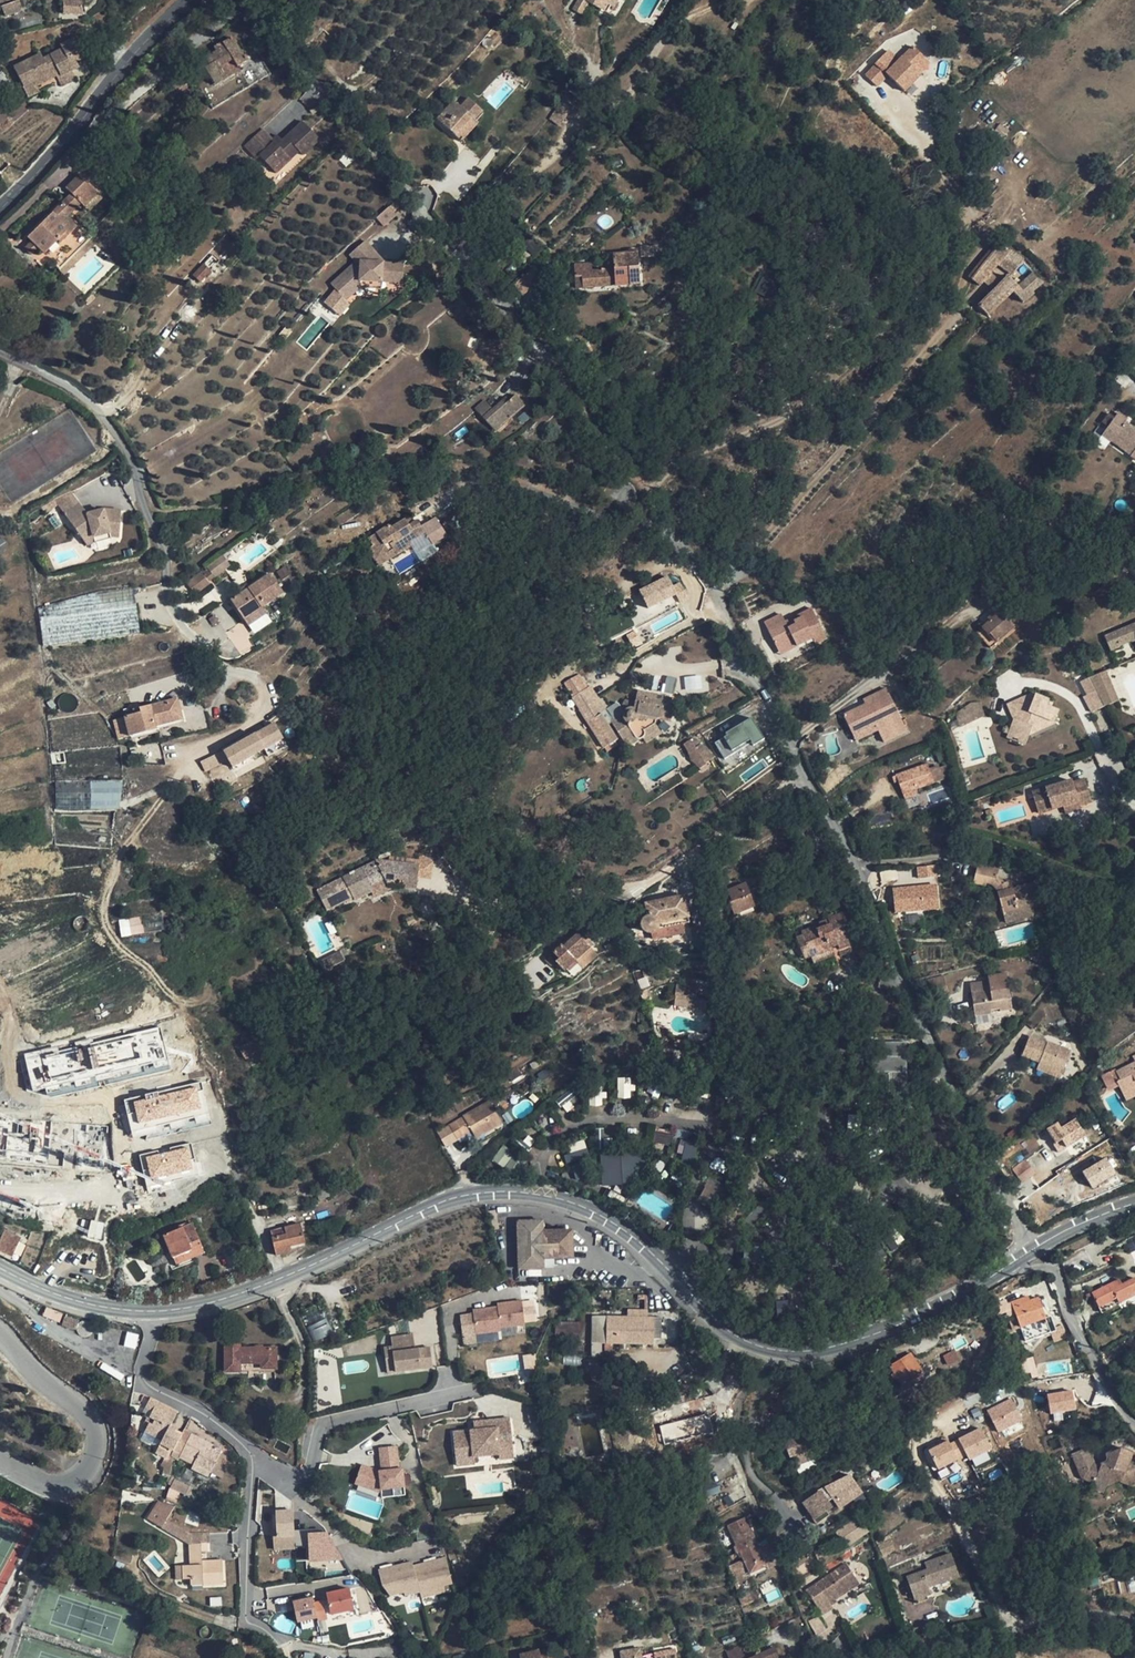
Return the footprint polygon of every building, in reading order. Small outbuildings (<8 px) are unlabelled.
[(69,0),(62,0),(62,13),(82,16),(81,1),(69,0)] [(572,9),(581,14),(588,2),(601,9),(605,3),(608,4),(611,0),(578,0),(572,9)] [(21,11),(17,1),(1,6),(5,16),(21,11)] [(40,53),(23,62),(48,80),(52,78),(49,71),(56,68),(60,76),(70,71),(78,67),(75,61),(85,56),(75,37),(60,45),(62,49),(43,58),(40,53)] [(204,68),(211,80),(239,51),(231,37),(213,48),(216,51),(205,58),(209,65),(204,68)] [(898,60),(886,49),(864,75),(876,85),(886,74),(906,91),(931,62),(911,45),(898,60)] [(239,51),(211,80),(214,84),(239,69),(238,66),(246,61),(239,51)] [(262,60),(251,66),(244,73),(252,85),(271,74),(262,60)] [(36,86),(48,80),(23,62),(13,67),(24,86),(24,88),(34,83),(34,87),(36,86)] [(11,81),(0,68),(0,90),(11,81)] [(74,80),(70,71),(60,76),(57,78),(61,86),(74,80)] [(34,87),(34,83),(24,88),(24,86),(22,87),(27,97),(38,92),(36,86),(34,87)] [(482,110),(468,98),(460,107),(454,101),(437,119),(454,136),(460,141),(478,123),(474,119),(482,110)] [(261,128),(244,145),(255,157),(257,155),(275,172),(298,149),(301,153),(318,137),(300,119),(280,138),(275,143),(270,138),(261,128)] [(275,133),(270,138),(275,143),(280,138),(275,133)] [(84,146),(81,145),(78,145),(76,147),(75,149),(75,152),(76,154),(80,157),(83,156),(85,155),(86,153),(87,152),(87,149),(85,147),(84,146)] [(97,193),(83,179),(70,191),(72,194),(28,237),(32,241),(38,248),(44,253),(58,239),(61,242),(76,227),(66,217),(81,203),(84,206),(97,193)] [(101,197),(97,193),(84,206),(88,210),(101,197)] [(405,202),(401,197),(393,204),(396,209),(405,202)] [(381,224),(397,216),(393,206),(377,214),(381,224)] [(93,245),(85,236),(55,265),(64,274),(93,245)] [(38,248),(32,241),(25,248),(32,254),(38,248)] [(351,263),(325,284),(335,297),(344,290),(347,294),(353,290),(375,292),(376,287),(385,289),(387,273),(381,273),(381,267),(380,266),(369,265),(371,255),(360,241),(344,254),(351,263)] [(1010,250),(1001,244),(972,280),(980,286),(1010,250)] [(521,251),(516,248),(512,253),(517,256),(521,251)] [(640,284),(638,252),(613,254),(614,269),(592,271),(592,263),(576,264),(576,276),(582,276),(583,287),(640,284)] [(210,271),(203,264),(193,275),(200,282),(210,271)] [(542,275),(535,267),(514,286),(522,294),(542,275)] [(399,275),(387,273),(385,289),(398,290),(399,275)] [(1018,286),(1008,276),(979,306),(988,315),(1018,286)] [(777,285),(766,279),(760,292),(771,297),(777,285)] [(344,290),(335,297),(339,301),(347,294),(344,290)] [(947,313),(939,307),(932,317),(938,324),(947,313)] [(938,324),(932,317),(925,322),(930,329),(938,324)] [(930,329),(925,322),(916,328),(921,335),(930,329)] [(701,343),(697,336),(687,342),(691,349),(701,343)] [(524,406),(515,395),(506,404),(503,401),(484,418),(495,431),(524,406)] [(1118,413),(1108,426),(1102,434),(1111,441),(1115,436),(1129,445),(1127,447),(1134,452),(1131,456),(1134,459),(1134,430),(1125,422),(1127,420),(1118,413)] [(1129,445),(1115,436),(1111,441),(1125,451),(1127,447),(1129,445)] [(87,547),(94,542),(94,538),(109,535),(109,539),(118,540),(120,513),(103,511),(86,516),(78,505),(64,515),(87,547)] [(409,525),(406,520),(392,527),(391,525),(390,525),(369,538),(374,545),(369,548),(376,561),(393,549),(396,554),(412,544),(410,541),(425,532),(423,528),(419,521),(417,521),(416,521),(409,525)] [(423,528),(425,532),(427,535),(432,544),(447,536),(437,520),(423,528)] [(427,535),(425,532),(410,541),(412,544),(427,535)] [(109,535),(94,538),(94,542),(95,545),(110,541),(109,539),(109,535)] [(3,537),(0,538),(0,553),(9,547),(3,537)] [(396,554),(393,549),(376,561),(379,565),(396,554)] [(216,576),(209,567),(201,572),(209,582),(216,576)] [(209,582),(201,572),(188,583),(195,594),(210,583),(209,582)] [(638,589),(648,608),(677,593),(667,574),(638,589)] [(283,593),(271,575),(232,600),(244,619),(248,625),(266,614),(262,607),(283,593)] [(140,632),(133,587),(102,590),(38,608),(43,645),(140,632)] [(763,621),(779,654),(812,639),(815,644),(827,638),(813,608),(785,621),(781,613),(763,621)] [(999,614),(997,611),(991,616),(993,618),(989,622),(982,627),(976,632),(990,648),(1015,628),(1001,612),(999,614)] [(1134,631),(1131,625),(1105,637),(1110,650),(1120,646),(1119,645),(1130,641),(1131,641),(1134,640),(1134,630),(1134,631)] [(1106,671),(1095,675),(1098,680),(1101,689),(1106,687),(1105,682),(1110,680),(1106,671)] [(588,687),(579,674),(564,683),(573,696),(588,687)] [(701,675),(684,677),(685,693),(703,691),(701,675)] [(1090,677),(1096,691),(1104,706),(1108,704),(1101,689),(1098,680),(1095,675),(1090,677)] [(663,691),(671,693),(674,679),(667,677),(663,691)] [(1088,695),(1096,691),(1090,677),(1080,681),(1088,695)] [(1118,700),(1110,680),(1105,682),(1106,687),(1101,689),(1108,704),(1118,700)] [(573,696),(573,697),(580,709),(594,701),(598,698),(591,685),(588,687),(573,696)] [(238,691),(247,701),(252,696),(243,687),(238,691)] [(876,730),(882,743),(905,731),(884,690),(869,697),(872,705),(865,709),(863,705),(841,716),(850,734),(872,723),(876,730)] [(247,701),(238,691),(233,696),(242,705),(247,701)] [(658,695),(637,691),(636,700),(639,700),(639,704),(638,709),(635,708),(633,708),(631,708),(629,708),(627,709),(624,713),(623,714),(612,722),(621,737),(625,743),(635,737),(636,739),(639,739),(641,739),(643,738),(658,728),(656,724),(657,718),(660,719),(662,707),(656,706),(658,695)] [(1104,706),(1096,691),(1088,695),(1084,697),(1092,712),(1104,706)] [(1049,699),(1033,693),(1007,705),(1013,718),(1008,733),(1012,740),(1025,745),(1032,727),(1040,724),(1042,718),(1054,722),(1058,710),(1047,705),(1049,699)] [(672,698),(658,695),(656,706),(662,707),(660,719),(667,720),(672,698)] [(581,709),(580,709),(573,697),(565,702),(573,715),(581,709)] [(872,705),(869,697),(861,701),(863,705),(865,709),(872,705)] [(610,716),(598,698),(594,701),(618,739),(621,737),(612,722),(623,714),(624,713),(627,709),(629,708),(631,708),(633,708),(635,708),(638,709),(639,704),(625,700),(621,709),(610,716)] [(183,719),(177,699),(140,709),(124,713),(131,736),(157,729),(156,726),(183,719)] [(618,739),(594,701),(580,709),(581,709),(605,747),(608,751),(617,745),(615,741),(618,739)] [(53,751),(121,745),(122,745),(106,718),(99,711),(49,718),(53,751)] [(963,716),(949,726),(956,738),(978,725),(971,713),(963,716)] [(753,719),(712,738),(722,759),(763,740),(753,719)] [(257,734),(265,749),(283,738),(281,733),(276,723),(257,734)] [(872,723),(850,734),(854,742),(876,730),(872,723)] [(662,733),(658,728),(643,738),(646,743),(662,733)] [(232,767),(265,749),(257,734),(225,752),(228,759),(232,767)] [(636,739),(635,737),(625,743),(628,748),(641,739),(639,739),(636,739)] [(691,740),(691,739),(684,744),(688,751),(688,752),(688,753),(689,754),(690,755),(697,750),(703,760),(696,764),(696,765),(698,767),(700,768),(707,764),(706,763),(713,758),(708,749),(706,750),(703,746),(701,744),(700,745),(696,747),(691,740)] [(123,765),(121,745),(53,751),(56,781),(123,780),(123,765)] [(703,760),(697,750),(690,755),(696,764),(703,760)] [(225,752),(222,751),(221,752),(201,762),(206,771),(228,759),(225,752)] [(930,771),(927,764),(896,775),(898,782),(902,794),(915,789),(934,783),(943,779),(939,767),(930,771)] [(123,780),(56,781),(56,809),(119,809),(123,780)] [(1071,782),(1031,794),(1037,815),(1062,807),(1077,802),(1078,806),(1091,802),(1084,780),(1072,784),(1071,782)] [(917,795),(915,789),(902,794),(904,799),(917,795)] [(1077,802),(1062,807),(1065,815),(1079,810),(1078,806),(1077,802)] [(115,823),(116,812),(102,812),(91,812),(78,812),(56,813),(56,834),(57,842),(112,847),(115,823)] [(807,839),(800,825),(793,829),(800,842),(807,839)] [(418,865),(378,860),(317,890),(328,910),(354,897),(355,899),(372,891),(370,886),(385,878),(389,885),(415,889),(418,865)] [(939,875),(938,864),(916,866),(917,878),(939,875)] [(1033,915),(1030,898),(1029,894),(1027,895),(1026,887),(1023,888),(1022,885),(1016,886),(1017,888),(1012,888),(1010,881),(1004,883),(997,876),(999,870),(978,865),(974,883),(986,886),(987,884),(991,884),(996,889),(1005,923),(1033,915)] [(389,885),(385,878),(370,886),(372,891),(375,896),(390,888),(389,885)] [(1028,885),(1029,894),(1030,898),(1038,895),(1036,882),(1031,883),(1031,885),(1028,885)] [(755,906),(746,883),(728,891),(732,901),(730,902),(734,914),(755,906)] [(940,909),(938,883),(892,886),(894,912),(940,909)] [(689,917),(684,896),(646,904),(648,916),(645,918),(643,919),(642,921),(641,924),(642,926),(642,928),(643,930),(645,932),(646,932),(649,933),(652,933),(655,946),(658,947),(665,945),(667,951),(691,946),(685,918),(689,917)] [(848,925),(843,912),(827,919),(830,925),(822,928),(821,925),(802,932),(803,934),(811,957),(812,960),(834,951),(829,942),(834,940),(839,949),(842,955),(853,951),(843,926),(848,925)] [(165,929),(162,913),(120,921),(122,936),(165,929)] [(619,933),(619,930),(612,935),(616,947),(623,945),(619,933)] [(593,946),(580,931),(566,945),(564,943),(548,958),(553,964),(557,961),(565,970),(576,961),(591,947),(593,946)] [(811,957),(803,934),(796,937),(805,959),(811,957)] [(349,954),(344,943),(338,946),(344,957),(349,954)] [(597,954),(591,947),(576,961),(582,968),(597,954)] [(836,956),(834,951),(812,960),(813,964),(836,956)] [(1012,1009),(1007,974),(988,977),(989,981),(971,984),(973,993),(971,993),(974,1012),(991,1010),(1000,1009),(1000,1011),(1012,1009)] [(696,987),(676,984),(674,999),(687,1001),(686,1007),(706,1009),(707,997),(694,995),(696,987)] [(1047,1015),(1039,1008),(1027,1022),(1036,1029),(1047,1015)] [(157,1027),(24,1057),(32,1092),(46,1088),(47,1094),(113,1079),(109,1060),(137,1054),(138,1058),(151,1056),(149,1047),(161,1044),(157,1027)] [(1039,1040),(1029,1036),(1022,1055),(1039,1062),(1053,1068),(1052,1071),(1061,1075),(1070,1051),(1047,1042),(1047,1043),(1046,1044),(1038,1042),(1039,1040)] [(265,1047),(259,1037),(239,1048),(245,1058),(265,1047)] [(875,1071),(907,1071),(906,1041),(875,1042),(875,1071)] [(1053,1068),(1039,1062),(1037,1069),(1060,1078),(1061,1075),(1052,1071),(1053,1068)] [(1116,1072),(1120,1081),(1117,1082),(1123,1094),(1134,1087),(1134,1062),(1116,1072)] [(522,1074),(518,1068),(508,1075),(512,1080),(522,1074)] [(617,1077),(617,1098),(632,1098),(632,1077),(617,1077)] [(124,1100),(132,1137),(160,1132),(158,1123),(195,1116),(197,1123),(207,1121),(200,1083),(145,1093),(145,1095),(124,1100)] [(1123,1094),(1125,1099),(1134,1094),(1134,1087),(1123,1094)] [(32,1124),(35,1112),(34,1111),(24,1100),(0,1095),(0,1121),(32,1124)] [(502,1122),(490,1102),(464,1117),(438,1132),(445,1146),(472,1131),(475,1137),(502,1122)] [(1085,1136),(1075,1120),(1061,1129),(1058,1123),(1047,1130),(1056,1144),(1062,1140),(1066,1148),(1085,1136)] [(26,1157),(26,1158),(54,1161),(62,1155),(61,1141),(48,1131),(28,1129),(0,1126),(0,1154),(26,1157)] [(658,1130),(654,1140),(669,1145),(672,1135),(658,1130)] [(1066,1148),(1062,1140),(1056,1144),(1053,1145),(1058,1153),(1066,1148)] [(562,1151),(567,1165),(589,1157),(585,1143),(562,1151)] [(500,1145),(493,1162),(506,1167),(513,1150),(500,1145)] [(199,1174),(202,1147),(109,1169),(108,1165),(104,1166),(106,1182),(122,1196),(130,1200),(171,1191),(199,1174)] [(600,1157),(601,1185),(640,1183),(640,1155),(600,1157)] [(1082,1170),(1091,1188),(1117,1174),(1107,1157),(1082,1170)] [(1027,1160),(1013,1169),(1022,1184),(1037,1174),(1027,1160)] [(700,1201),(716,1205),(723,1182),(707,1178),(700,1201)] [(87,1236),(100,1239),(103,1223),(91,1220),(87,1236)] [(540,1221),(515,1222),(517,1270),(542,1269),(542,1259),(571,1258),(570,1230),(541,1231),(540,1221)] [(205,1252),(193,1223),(165,1235),(173,1257),(191,1250),(194,1256),(205,1252)] [(307,1231),(305,1223),(300,1224),(285,1228),(286,1230),(282,1231),(281,1229),(271,1231),(273,1238),(278,1255),(291,1251),(291,1246),(305,1242),(302,1232),(307,1231)] [(5,1230),(2,1237),(0,1241),(0,1245),(7,1249),(5,1253),(12,1256),(21,1238),(5,1230)] [(194,1256),(191,1250),(173,1257),(176,1264),(194,1256)] [(1134,1278),(1122,1285),(1119,1280),(1091,1293),(1101,1312),(1134,1295),(1134,1278)] [(1045,1318),(1038,1298),(1030,1301),(1021,1304),(1020,1300),(1012,1303),(1016,1314),(1008,1317),(1013,1330),(1020,1328),(1025,1342),(1051,1332),(1063,1328),(1061,1325),(1054,1327),(1051,1317),(1045,1318)] [(798,1299),(775,1301),(777,1316),(799,1314),(798,1299)] [(534,1301),(459,1309),(462,1336),(537,1328),(534,1301)] [(1004,1301),(1002,1301),(1000,1302),(998,1304),(997,1306),(997,1309),(998,1311),(1000,1312),(1002,1313),(1005,1313),(1007,1312),(1008,1310),(1009,1307),(1008,1305),(1006,1303),(1004,1301)] [(334,1332),(320,1303),(299,1312),(313,1342),(334,1332)] [(678,1317),(640,1317),(592,1316),(592,1343),(604,1343),(604,1351),(610,1351),(611,1343),(623,1344),(653,1344),(653,1338),(677,1338),(678,1317)] [(79,1321),(65,1317),(62,1325),(76,1330),(79,1321)] [(581,1322),(557,1322),(556,1336),(581,1337),(581,1322)] [(1066,1336),(1063,1328),(1051,1332),(1053,1341),(1066,1336)] [(407,1367),(407,1373),(433,1370),(431,1350),(419,1352),(420,1356),(417,1356),(415,1338),(393,1341),(394,1349),(396,1368),(407,1367)] [(240,1348),(240,1344),(224,1344),(224,1371),(240,1371),(240,1363),(262,1363),(262,1369),(277,1368),(276,1348),(240,1348)] [(396,1368),(394,1349),(385,1350),(388,1375),(407,1373),(407,1367),(396,1368)] [(924,1373),(911,1354),(890,1366),(897,1377),(903,1387),(924,1373)] [(926,1377),(924,1373),(903,1387),(905,1390),(926,1377)] [(1073,1390),(1047,1393),(1049,1413),(1075,1410),(1073,1390)] [(1012,1396),(986,1409),(997,1432),(1023,1419),(1012,1396)] [(174,1450),(181,1436),(174,1432),(176,1429),(171,1427),(178,1412),(162,1404),(151,1398),(146,1407),(153,1411),(150,1417),(155,1419),(153,1425),(149,1423),(145,1432),(160,1439),(162,1440),(161,1443),(159,1446),(157,1453),(159,1454),(166,1457),(171,1461),(173,1456),(172,1455),(174,1450)] [(660,1423),(663,1441),(710,1434),(707,1416),(660,1423)] [(513,1459),(510,1417),(473,1420),(474,1428),(452,1430),(455,1467),(478,1465),(477,1456),(499,1454),(500,1460),(513,1459)] [(982,1427),(928,1449),(937,1469),(967,1457),(969,1461),(992,1451),(982,1427)] [(790,1453),(806,1445),(803,1436),(801,1431),(784,1437),(790,1453)] [(158,1442),(160,1443),(161,1443),(162,1440),(160,1439),(145,1432),(142,1438),(153,1444),(158,1442)] [(206,1441),(191,1434),(181,1454),(196,1461),(194,1465),(210,1473),(220,1453),(211,1449),(204,1445),(206,1441)] [(806,1445),(790,1453),(794,1464),(816,1456),(812,1444),(806,1446),(806,1445)] [(848,1454),(845,1444),(830,1452),(834,1461),(848,1454)] [(359,1491),(404,1486),(399,1445),(377,1447),(379,1466),(356,1468),(359,1491)] [(1120,1449),(1106,1455),(1108,1459),(1107,1460),(1106,1463),(1100,1465),(1098,1465),(1096,1465),(1093,1463),(1078,1470),(1081,1479),(1094,1484),(1091,1489),(1103,1494),(1106,1487),(1118,1482),(1120,1482),(1132,1487),(1134,1480),(1134,1464),(1129,1462),(1132,1453),(1120,1449)] [(625,1456),(624,1450),(612,1451),(613,1458),(625,1456)] [(477,1457),(478,1464),(498,1462),(497,1455),(477,1457)] [(210,1473),(194,1465),(193,1466),(210,1475),(210,1473)] [(858,1488),(849,1475),(825,1486),(829,1492),(824,1495),(821,1490),(802,1502),(809,1513),(808,1513),(816,1524),(829,1515),(826,1511),(831,1507),(827,1501),(832,1498),(839,1508),(853,1499),(849,1494),(858,1488)] [(192,1486),(175,1478),(171,1487),(188,1494),(192,1486)] [(862,1492),(858,1488),(849,1494),(853,1499),(862,1492)] [(175,1506),(159,1500),(148,1519),(190,1544),(191,1565),(182,1566),(182,1579),(192,1579),(192,1585),(224,1584),(223,1560),(207,1561),(207,1564),(203,1565),(202,1552),(207,1552),(206,1543),(192,1544),(191,1534),(167,1519),(175,1506)] [(295,1532),(293,1508),(274,1510),(276,1537),(272,1537),(273,1549),(307,1547),(308,1561),(335,1560),(333,1529),(295,1532)] [(747,1522),(745,1517),(744,1517),(729,1525),(727,1526),(730,1531),(731,1531),(741,1552),(740,1552),(750,1574),(751,1574),(767,1567),(769,1565),(763,1551),(760,1553),(747,1522)] [(835,1533),(847,1548),(864,1534),(852,1519),(835,1533)] [(210,1543),(209,1533),(191,1534),(192,1544),(206,1543),(210,1543)] [(895,1550),(891,1540),(878,1545),(883,1555),(895,1550)] [(444,1585),(452,1583),(445,1554),(379,1570),(386,1598),(420,1590),(422,1598),(446,1592),(444,1585)] [(959,1576),(951,1554),(924,1563),(927,1570),(907,1577),(915,1600),(931,1594),(928,1587),(947,1580),(947,1581),(959,1576)] [(857,1580),(847,1564),(807,1590),(823,1614),(833,1607),(829,1602),(848,1589),(849,1589),(847,1586),(857,1580)] [(1096,1584),(1094,1577),(1087,1579),(1089,1586),(1091,1594),(1098,1593),(1096,1584)] [(859,1583),(857,1580),(847,1586),(849,1589),(859,1583)] [(326,1592),(331,1615),(355,1610),(350,1587),(326,1592)] [(753,1600),(749,1592),(740,1596),(744,1605),(753,1600)] [(293,1601),(295,1621),(328,1619),(326,1598),(293,1601)] [(740,1646),(726,1652),(729,1657),(745,1657),(740,1646)] [(639,1648),(620,1652),(621,1657),(641,1657),(639,1648)] [(778,1657),(774,1648),(751,1657),(777,1657),(778,1657)]
